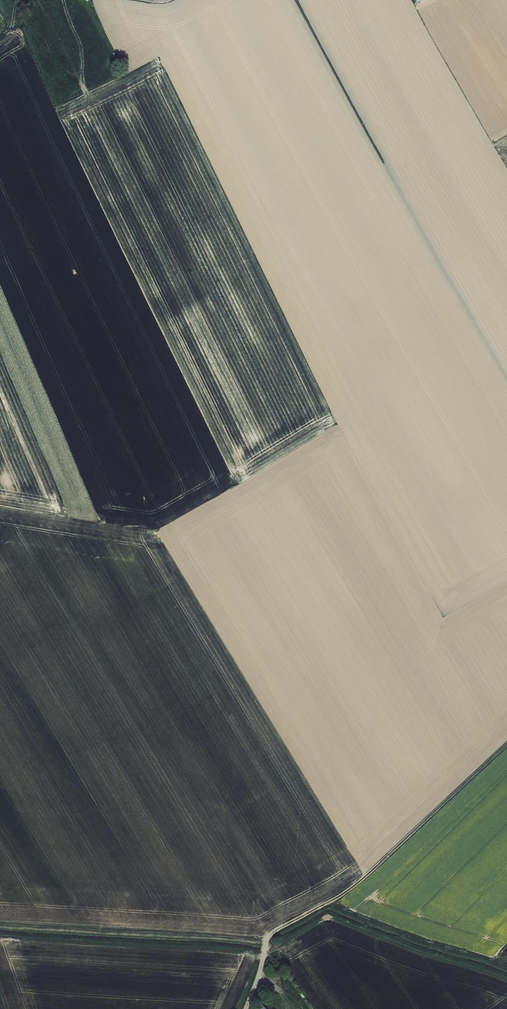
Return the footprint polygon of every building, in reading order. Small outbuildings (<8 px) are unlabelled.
[(263,1006),(258,1000),(254,1004),(258,1008),(260,1008),(263,1006)]
